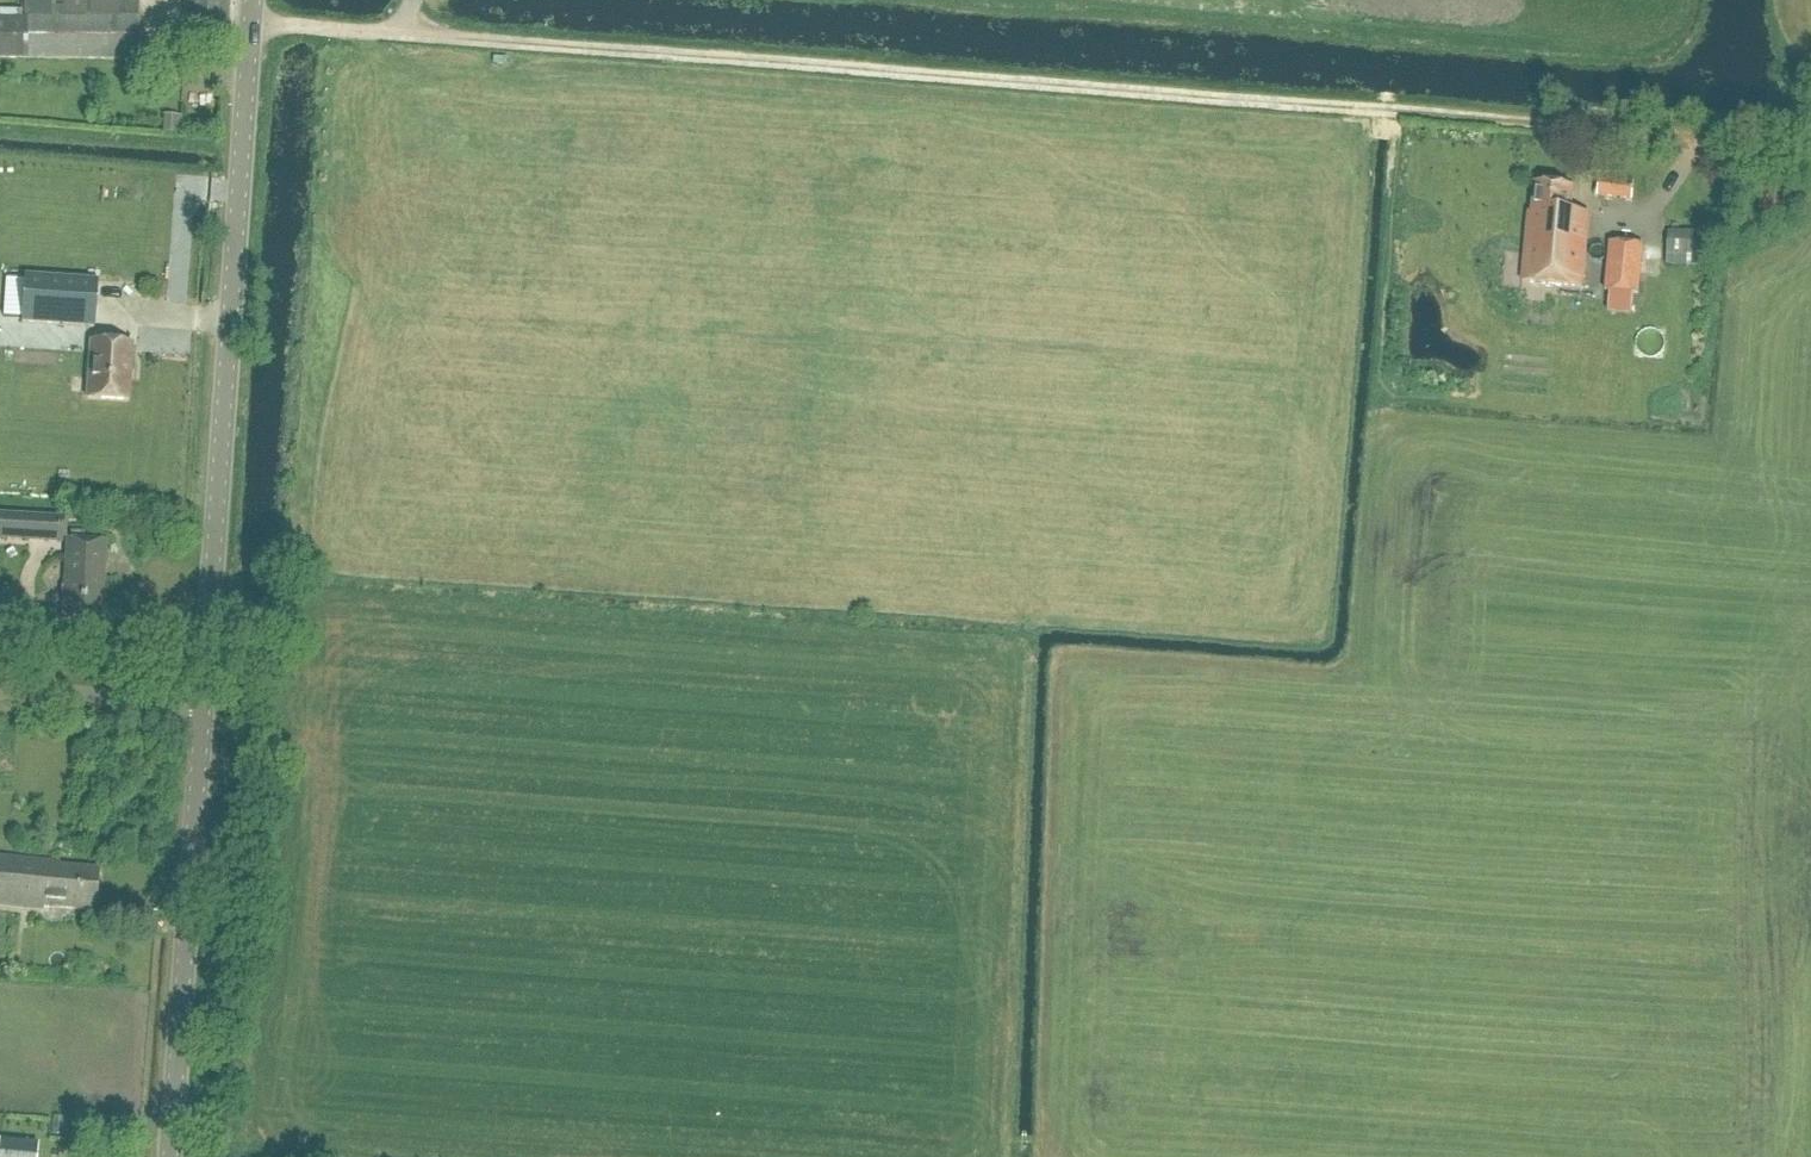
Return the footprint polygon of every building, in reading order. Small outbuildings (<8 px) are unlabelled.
[(140,0),(24,0),(24,19),(0,19),(0,61),(28,61),(28,62),(139,63),(140,0)] [(226,39),(228,0),(185,0),(183,37),(226,39)] [(1632,203),(1635,184),(1601,180),(1598,199),(1632,203)] [(1535,186),(1532,215),(1529,215),(1522,283),(1580,289),(1588,216),(1573,215),(1575,190),(1535,186)] [(1714,268),(1715,235),(1669,233),(1667,266),(1714,268)] [(1609,244),(1604,292),(1637,295),(1642,247),(1609,244)] [(94,331),(98,282),(24,277),(21,326),(94,331)] [(86,401),(127,404),(131,346),(90,344),(86,401)] [(1,519),(0,538),(28,540),(30,521),(1,519)] [(62,623),(101,625),(105,546),(66,543),(62,623)] [(42,912),(42,909),(92,914),(97,872),(56,868),(56,865),(0,860),(0,908),(42,912)] [(1,1156),(39,1156),(40,1144),(2,1141),(1,1156)]
